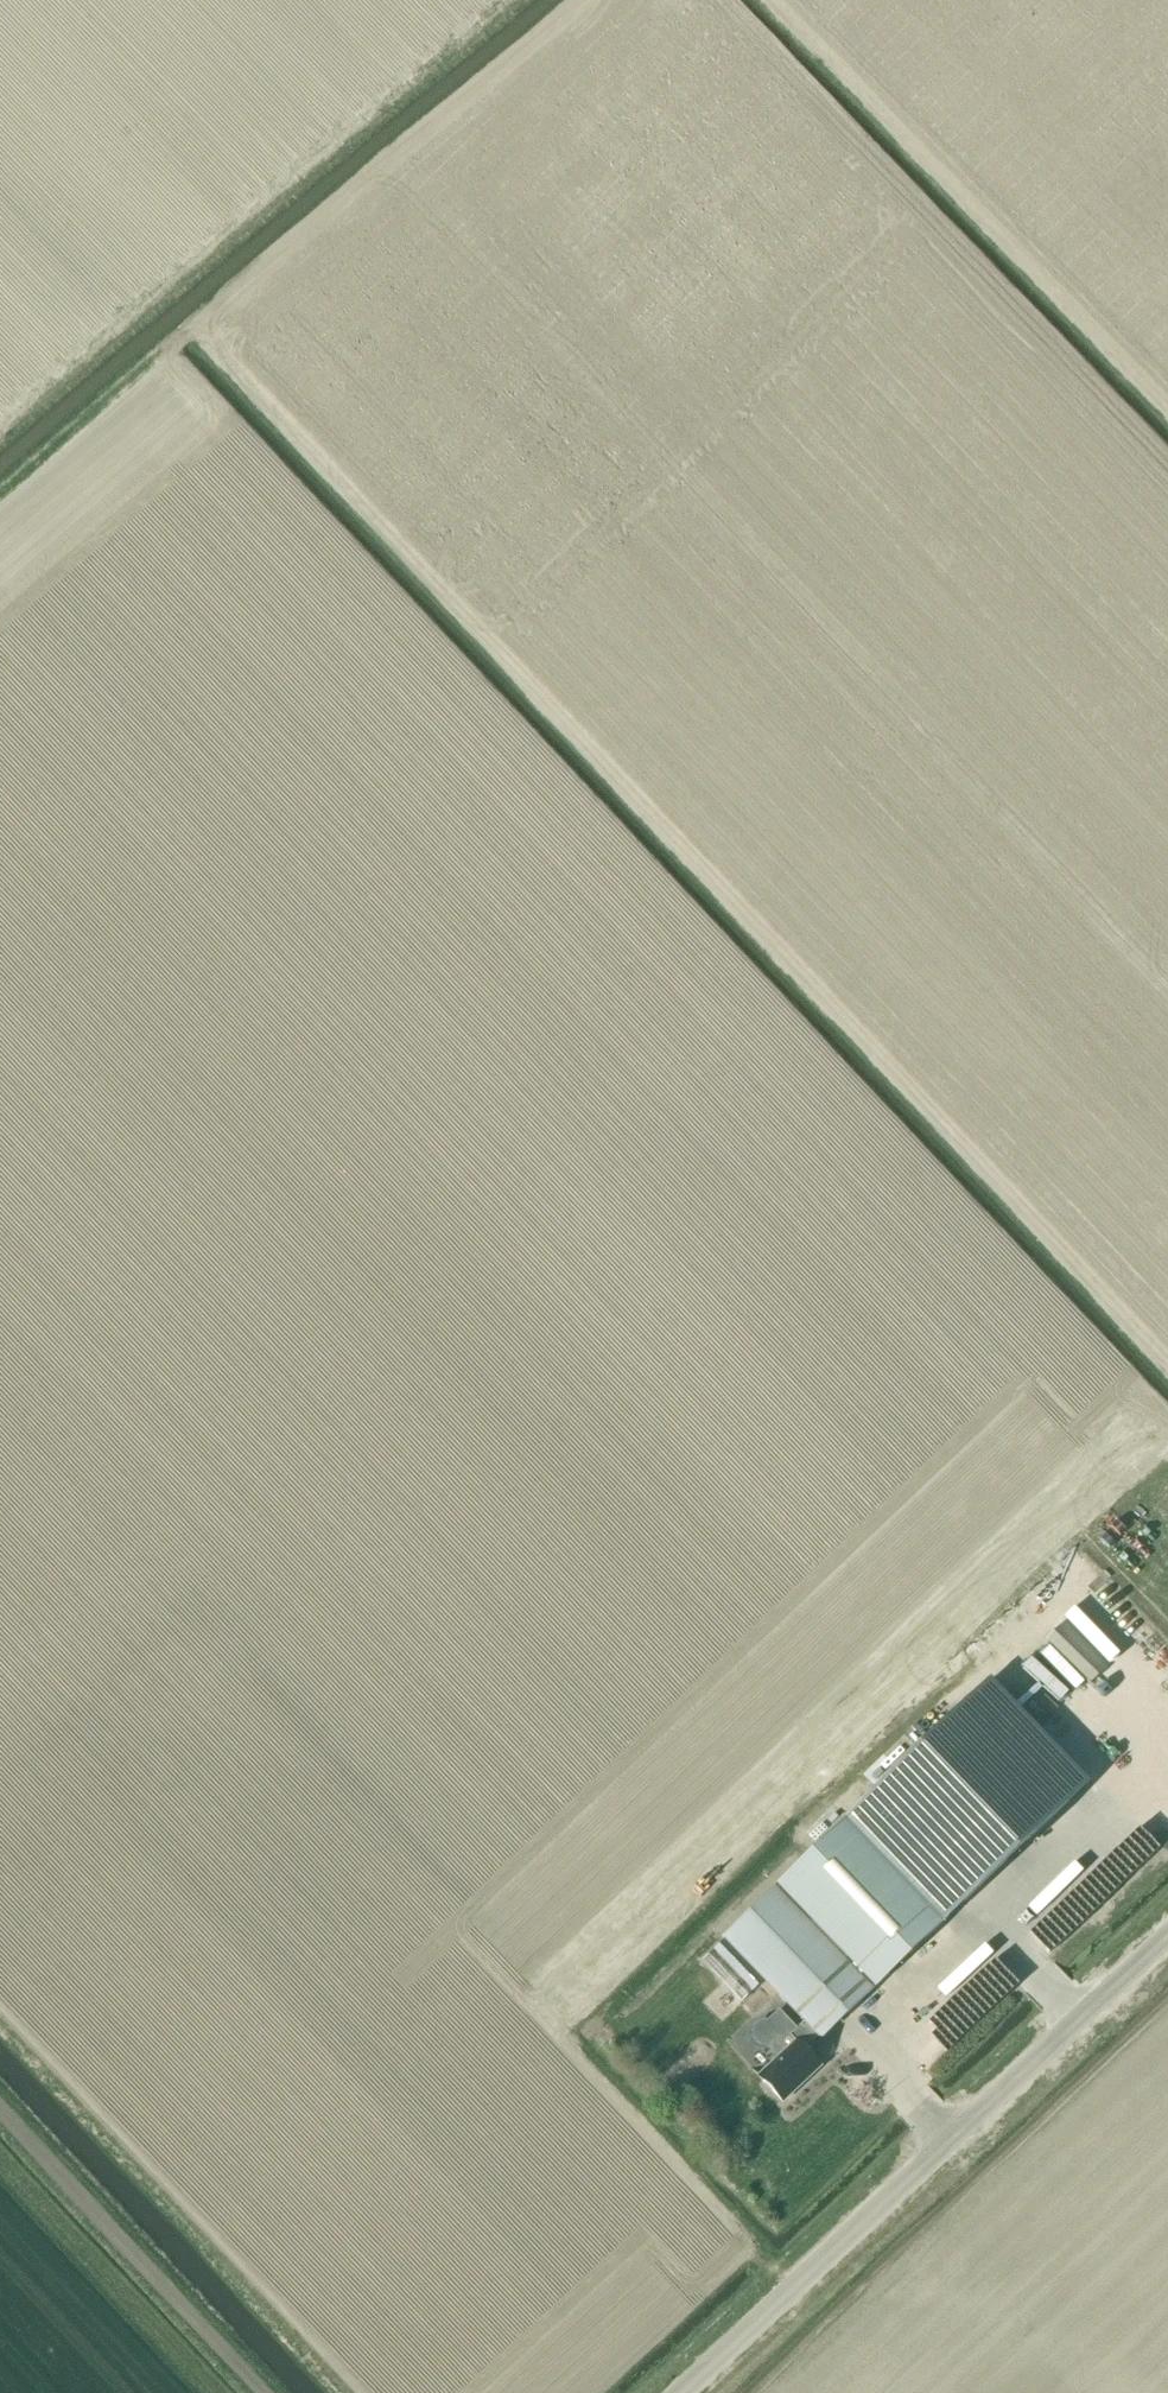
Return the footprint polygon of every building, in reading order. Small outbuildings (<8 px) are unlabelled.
[(1069,1803),(969,1698),(844,1818),(845,1819),(944,1923),(1069,1803)] [(1147,1817),(1099,1862),(1110,1874),(1133,1852),(1145,1866),(1165,1846),(1153,1833),(1158,1828),(1147,1817)] [(775,1885),(875,1989),(944,1923),(845,1819),(775,1885)] [(756,2077),(782,2102),(820,2066),(803,2049),(817,2036),(821,2041),(873,1991),(774,1887),(721,1936),(725,1940),(764,1981),(803,2021),(796,2028),(779,2010),(767,2021),(762,2020),(756,2023),(752,2028),(751,2035),(754,2041),(760,2045),(765,2045),(776,2057),(756,2077)] [(764,1981),(725,1940),(701,1962),(741,2003),(764,1981)]
